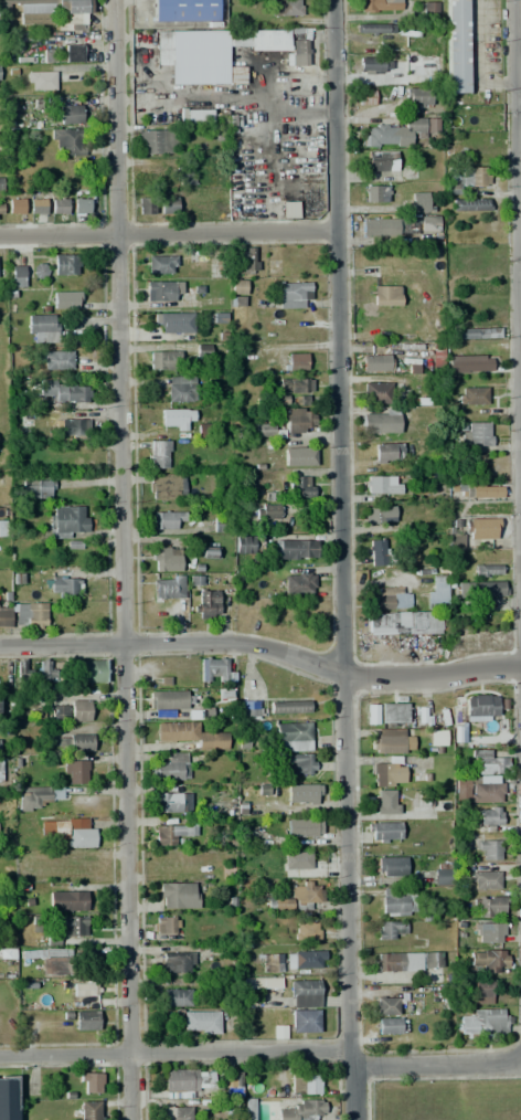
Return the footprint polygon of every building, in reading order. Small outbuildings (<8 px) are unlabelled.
[(60,32),(60,0),(89,0),(91,31),(60,32)] [(151,22),(151,0),(217,0),(217,22),(151,22)] [(270,15),(269,0),(300,0),(301,15),(270,15)] [(348,11),(348,0),(400,0),(401,11),(348,11)] [(447,93),(444,0),(466,0),(468,93),(447,93)] [(436,1),(437,15),(422,15),(422,2),(436,1)] [(51,18),(57,18),(57,24),(18,24),(18,12),(51,12),(51,18)] [(393,23),(393,33),(358,33),(358,24),(393,23)] [(288,29),(288,47),(228,49),(227,30),(288,29)] [(192,39),(192,57),(149,59),(149,40),(192,39)] [(289,40),(308,40),(308,65),(289,65),(289,40)] [(64,45),(83,45),(83,63),(41,63),(41,50),(54,50),(54,55),(64,55),(64,45)] [(389,56),(390,72),(358,73),(358,56),(389,56)] [(169,85),(169,61),(227,61),(228,84),(169,85)] [(54,72),(54,91),(25,91),(25,72),(54,72)] [(429,88),(430,107),(413,107),(413,97),(404,98),(404,88),(429,88)] [(373,89),(374,105),(358,105),(358,89),(373,89)] [(81,104),(82,124),(60,125),(59,105),(81,104)] [(185,110),(185,124),(211,124),(211,110),(185,110)] [(438,118),(437,137),(403,137),(403,118),(438,118)] [(396,125),(397,147),(366,147),(365,125),(396,125)] [(82,128),(82,156),(61,156),(61,147),(50,147),(50,129),(82,128)] [(172,130),(172,154),(137,154),(137,130),(172,130)] [(396,151),(396,171),(363,171),(362,152),(396,151)] [(195,167),(195,186),(171,187),(170,167),(195,167)] [(424,180),(402,180),(402,168),(423,167),(424,180)] [(456,176),(456,167),(488,167),(488,186),(467,184),(467,193),(445,193),(446,176),(456,176)] [(386,184),(386,202),(363,202),(363,186),(386,184)] [(430,213),(411,213),(411,192),(429,191),(430,213)] [(153,197),(153,214),(137,214),(137,197),(153,197)] [(178,215),(158,215),(158,197),(178,197),(178,215)] [(24,198),(24,213),(8,213),(8,198),(24,198)] [(73,198),(89,199),(88,213),(73,213),(73,198)] [(45,199),(45,214),(30,214),(29,199),(45,199)] [(67,199),(67,214),(51,214),(51,199),(67,199)] [(489,199),(489,211),(451,211),(451,199),(489,199)] [(280,202),(297,201),(297,209),(298,218),(281,219),(281,210),(280,202)] [(420,217),(421,232),(438,232),(438,217),(420,217)] [(390,219),(390,236),(360,236),(360,219),(390,219)] [(257,275),(237,275),(236,247),(256,247),(257,275)] [(53,276),(53,255),(77,255),(77,276),(53,276)] [(176,255),(176,274),(148,274),(147,255),(176,255)] [(24,287),(11,287),(10,265),(24,265),(24,287)] [(45,265),(39,265),(39,271),(33,271),(33,277),(45,278),(45,265)] [(245,281),(231,280),(230,294),(245,295),(245,281)] [(173,282),(173,302),(145,302),(145,282),(173,282)] [(309,282),(310,308),(278,309),(277,283),(309,282)] [(400,285),(400,306),(372,306),(372,286),(400,285)] [(79,292),(79,309),(52,309),(52,292),(79,292)] [(193,313),(193,332),(158,332),(158,313),(193,313)] [(56,314),(56,342),(26,342),(26,315),(56,314)] [(500,327),(500,337),(456,339),(456,329),(500,327)] [(444,370),(432,371),(430,344),(444,344),(444,370)] [(72,351),(72,369),(38,369),(38,351),(72,351)] [(179,351),(180,370),(149,371),(148,352),(179,351)] [(306,352),(307,370),(283,370),(283,353),(306,352)] [(391,355),(392,371),(361,371),(361,355),(391,355)] [(490,358),(491,372),(448,372),(447,358),(490,358)] [(195,376),(195,401),(167,402),(167,377),(195,376)] [(311,378),(312,394),(274,395),(274,379),(311,378)] [(89,391),(89,402),(49,402),(49,391),(39,392),(39,381),(78,380),(78,391),(89,391)] [(391,382),(391,402),(363,402),(362,382),(391,382)] [(487,387),(487,404),(457,405),(457,387),(487,387)] [(308,397),(294,397),(294,406),(308,406),(308,397)] [(192,409),(193,430),(160,430),(160,410),(192,409)] [(313,409),(313,431),(283,432),(281,410),(313,409)] [(398,410),(398,432),(361,433),(360,410),(398,410)] [(18,413),(30,413),(30,424),(42,424),(42,435),(19,436),(18,413)] [(87,419),(88,434),(54,435),(54,420),(87,419)] [(491,422),(491,446),(461,446),(461,423),(491,422)] [(259,436),(273,437),(273,425),(260,424),(259,436)] [(170,468),(150,469),(150,441),(169,440),(170,468)] [(403,443),(403,462),(373,463),(373,443),(403,443)] [(315,447),(315,465),(284,465),(283,448),(315,447)] [(183,473),(184,498),(149,499),(148,474),(183,473)] [(365,475),(398,475),(400,494),(365,495),(365,475)] [(312,476),(312,497),(288,497),(288,476),(312,476)] [(53,479),(53,498),(22,499),(21,480),(53,479)] [(501,486),(501,497),(464,498),(464,486),(501,486)] [(278,504),(278,520),(255,520),(254,505),(278,504)] [(87,506),(87,537),(50,537),(49,506),(87,506)] [(394,506),(394,522),(363,522),(363,507),(394,506)] [(183,511),(184,520),(172,520),(172,529),(149,529),(149,511),(183,511)] [(226,517),(227,532),(213,532),(212,517),(226,517)] [(498,518),(498,539),(464,539),(464,518),(498,518)] [(253,536),(253,553),(234,553),(234,536),(253,536)] [(449,547),(462,547),(462,537),(449,536),(449,547)] [(392,538),(393,566),(369,567),(368,539),(392,538)] [(316,540),(316,558),(273,559),(273,540),(316,540)] [(181,546),(181,571),(151,572),(150,547),(181,546)] [(217,546),(219,558),(200,559),(200,547),(217,546)] [(498,564),(499,577),(475,578),(474,566),(498,564)] [(315,572),(315,594),(284,595),(284,573),(315,572)] [(78,577),(78,596),(49,596),(50,575),(78,577)] [(183,580),(183,598),(153,599),(152,580),(183,580)] [(506,581),(507,595),(457,598),(456,583),(506,581)] [(374,599),(374,588),(408,587),(410,609),(363,609),(363,599),(374,599)] [(448,588),(448,609),(425,609),(424,589),(448,588)] [(219,619),(194,619),(194,590),(219,590),(219,619)] [(45,627),(24,628),(24,624),(24,603),(44,603),(45,627)] [(11,627),(0,628),(0,607),(11,607),(11,627)] [(443,611),(444,634),(368,635),(368,612),(443,611)] [(225,658),(226,681),(200,681),(199,658),(225,658)] [(31,661),(15,662),(16,679),(32,678),(31,661)] [(39,661),(54,661),(54,681),(39,681),(39,661)] [(106,661),(106,683),(79,683),(79,661),(106,661)] [(185,690),(187,708),(152,709),(151,691),(185,690)] [(496,694),(497,716),(464,717),(464,695),(496,694)] [(89,721),(68,721),(68,699),(88,699),(89,721)] [(265,700),(265,719),(241,719),(241,700),(265,700)] [(309,700),(309,712),(269,714),(268,701),(309,700)] [(390,704),(407,702),(407,714),(407,723),(390,723),(381,723),(381,714),(381,704),(390,704)] [(31,706),(66,705),(67,720),(31,721),(31,706)] [(377,705),(366,705),(366,725),(378,725),(377,705)] [(227,731),(227,750),(196,750),(196,740),(155,740),(155,722),(196,721),(196,731),(227,731)] [(309,722),(310,741),(276,742),(275,723),(309,722)] [(412,728),(412,753),(371,753),(371,729),(412,728)] [(446,730),(446,746),(428,746),(428,730),(446,730)] [(68,735),(92,733),(92,751),(68,752),(68,735)] [(470,750),(492,749),(492,761),(503,761),(504,773),(471,774),(470,750)] [(159,762),(159,752),(188,752),(188,780),(150,780),(150,762),(159,762)] [(313,753),(313,775),(283,775),(283,753),(313,753)] [(65,784),(65,761),(87,760),(87,783),(65,784)] [(404,762),(404,785),(372,786),(372,763),(404,762)] [(456,778),(502,778),(502,803),(468,803),(467,790),(456,791),(456,778)] [(320,783),(320,803),(286,803),(286,784),(320,783)] [(62,785),(62,797),(41,797),(41,810),(19,810),(19,786),(62,785)] [(414,789),(414,802),(404,802),(404,814),(374,814),(374,790),(414,789)] [(180,792),(180,812),(153,813),(153,792),(180,792)] [(500,807),(501,832),(478,832),(478,807),(500,807)] [(40,817),(84,817),(84,827),(95,827),(95,847),(62,848),(62,838),(40,838),(40,817)] [(316,817),(316,836),(286,837),(286,818),(316,817)] [(400,822),(401,841),(366,842),(366,823),(400,822)] [(195,825),(195,835),(174,835),(174,845),(155,845),(153,826),(195,825)] [(499,839),(500,860),(477,860),(477,839),(499,839)] [(310,852),(310,869),(283,869),(283,852),(310,852)] [(405,876),(376,876),(376,857),(405,856),(405,876)] [(451,885),(433,885),(432,864),(450,863),(451,885)] [(499,870),(499,889),(469,889),(469,871),(499,870)] [(198,883),(198,908),(159,908),(159,883),(198,883)] [(288,884),(321,883),(321,908),(267,910),(266,897),(288,897),(288,884)] [(86,890),(86,910),(49,910),(49,891),(86,890)] [(413,890),(414,916),(381,917),(381,891),(413,890)] [(504,896),(506,917),(472,918),(472,896),(504,896)] [(85,916),(85,936),(55,936),(55,944),(45,945),(45,917),(85,916)] [(174,917),(174,933),(156,933),(156,918),(174,917)] [(319,921),(319,941),(295,941),(295,921),(319,921)] [(405,921),(405,930),(396,930),(396,940),(376,940),(376,921),(405,921)] [(502,922),(502,943),(475,943),(475,922),(502,922)] [(71,948),(71,976),(44,976),(43,958),(34,959),(34,949),(71,948)] [(506,949),(506,973),(478,973),(478,961),(469,961),(468,950),(506,949)] [(325,951),(325,968),(286,969),(286,951),(325,951)] [(193,952),(193,973),(162,973),(162,952),(193,952)] [(440,952),(440,971),(372,972),(372,953),(440,952)] [(281,953),(281,972),(262,973),(262,954),(281,953)] [(251,979),(280,978),(281,987),(252,989),(242,989),(241,979),(251,979)] [(467,979),(491,979),(491,1004),(467,1004),(467,979)] [(318,980),(319,1008),(289,1008),(289,981),(318,980)] [(98,981),(98,996),(73,996),(72,981),(98,981)] [(190,989),(190,1007),(162,1007),(162,990),(190,989)] [(375,1016),(375,997),(406,997),(407,1006),(396,1006),(396,1015),(375,1016)] [(467,1018),(467,1008),(510,1008),(511,1028),(500,1028),(500,1038),(456,1039),(456,1019),(467,1018)] [(318,1010),(318,1033),(290,1033),(290,1011),(318,1010)] [(74,1031),(74,1012),(97,1011),(98,1029),(74,1031)] [(219,1011),(219,1034),(183,1034),(182,1012),(219,1011)] [(405,1018),(406,1034),(375,1034),(375,1018),(405,1018)] [(208,1068),(208,1088),(196,1088),(196,1097),(163,1098),(163,1069),(208,1068)] [(242,1091),(224,1091),(224,1073),(242,1071),(242,1091)] [(102,1073),(102,1093),(78,1093),(78,1073),(102,1073)] [(318,1073),(319,1093),(290,1093),(290,1073),(318,1073)] [(18,1075),(18,1119),(0,1119),(0,1075),(18,1075)] [(253,1109),(253,1119),(243,1119),(243,1109),(243,1099),(253,1098),(253,1109)] [(316,1116),(316,1119),(276,1119),(277,1110),(294,1110),(295,1105),(299,1105),(299,1100),(325,1100),(325,1116),(316,1116)] [(98,1101),(98,1119),(79,1119),(79,1101),(98,1101)] [(190,1107),(190,1119),(159,1119),(159,1107),(190,1107)]
